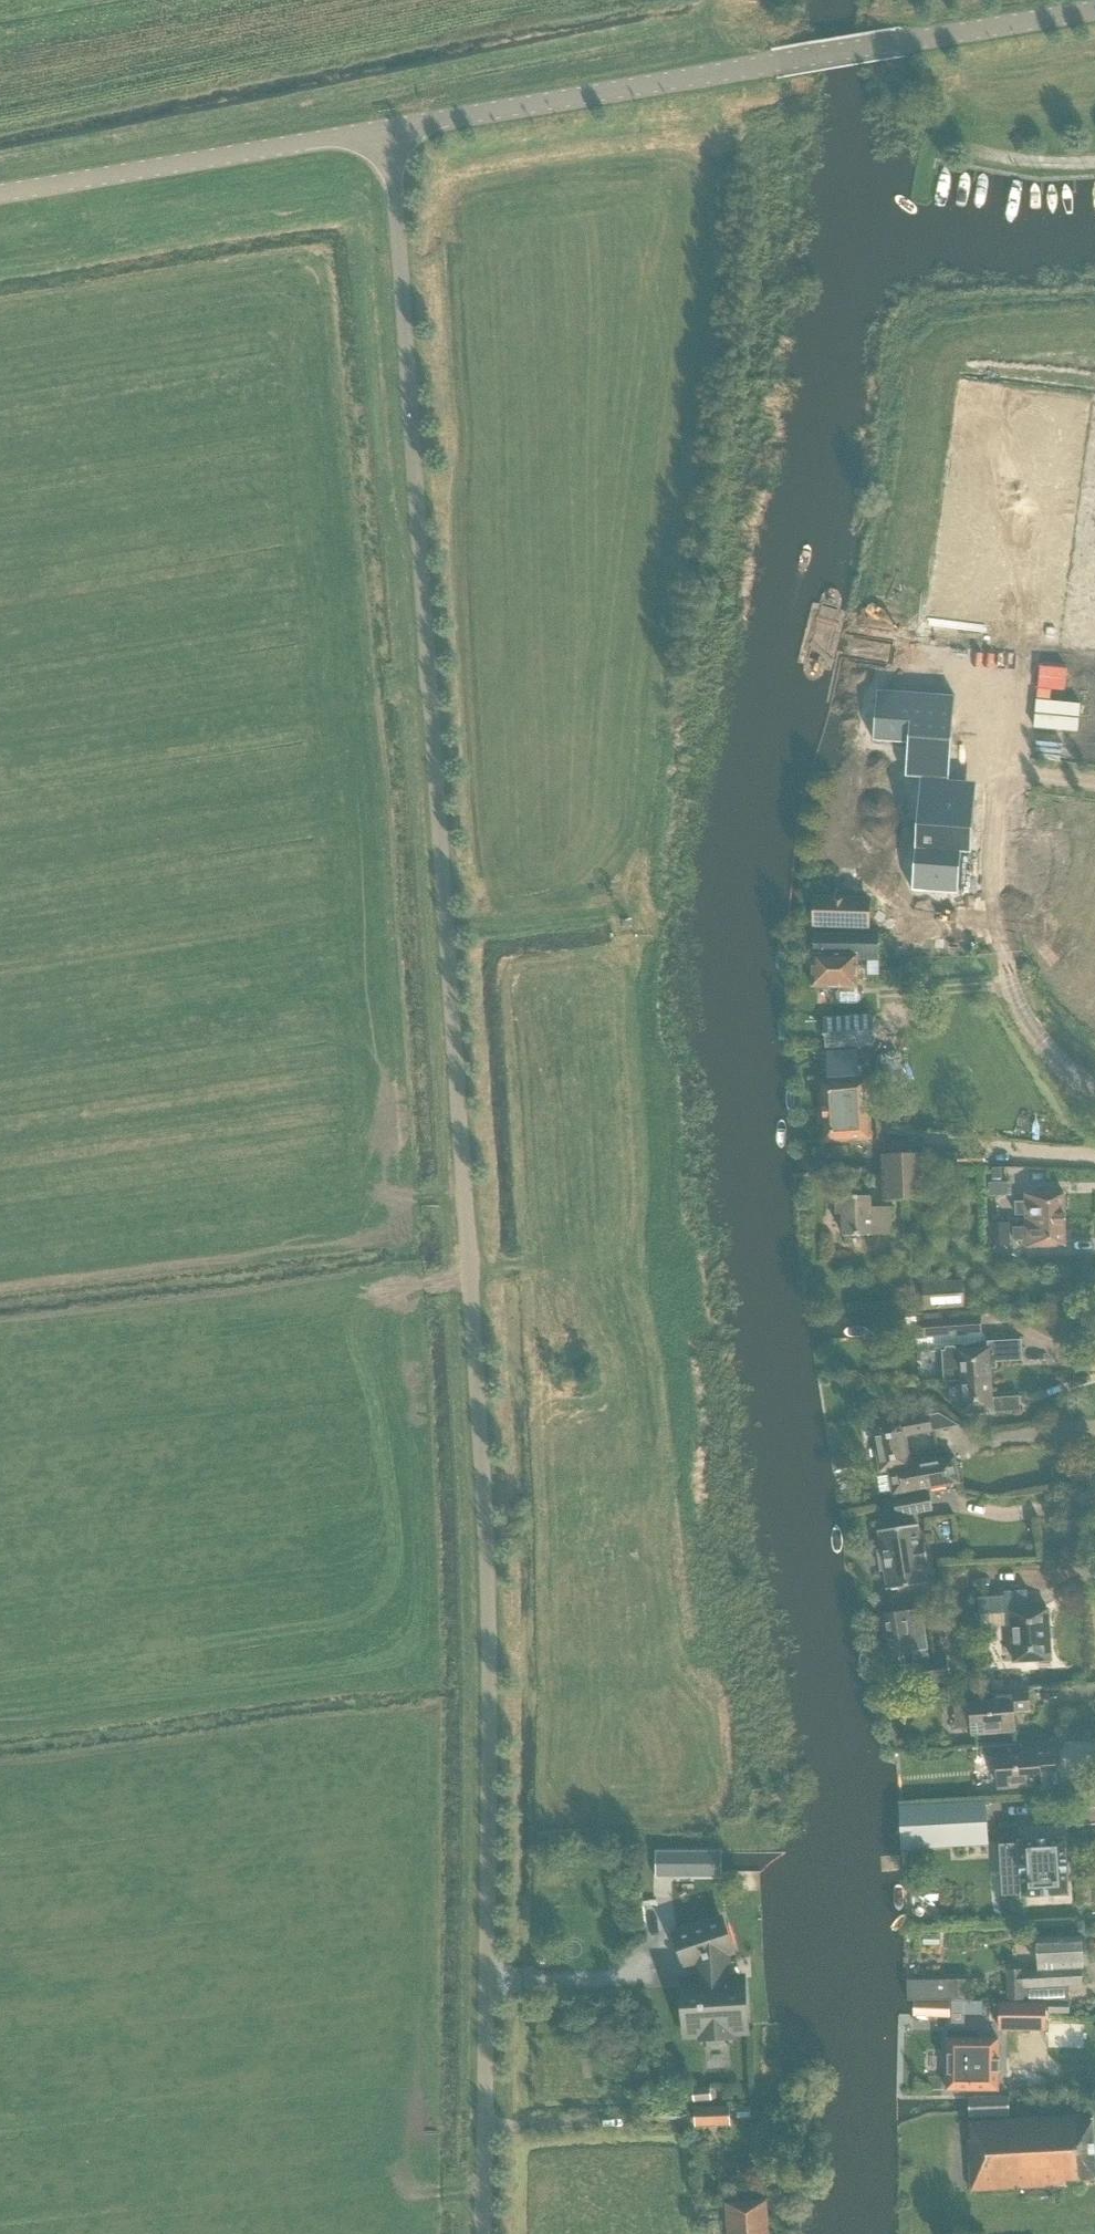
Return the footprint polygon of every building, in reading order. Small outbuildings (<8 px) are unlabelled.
[(914,782),(910,894),(956,895),(957,853),(968,854),(971,783),(941,782),(945,698),(868,695),(866,746),(901,747),(899,781),(914,782)] [(814,924),(869,925),(870,902),(815,900),(814,924)] [(813,953),(812,987),(857,988),(857,959),(877,960),(878,937),(815,934),(815,953),(813,953)] [(873,1050),(871,1016),(825,1019),(827,1048),(851,1046),(851,1052),(873,1050)] [(886,1053),(898,1115),(915,1112),(903,1049),(886,1053)] [(859,1076),(858,1060),(828,1062),(829,1078),(830,1078),(830,1084),(822,1084),(826,1140),(870,1138),(866,1082),(858,1082),(857,1076),(859,1076)] [(883,1200),(926,1198),(924,1153),(882,1154),(882,1157),(882,1175),(883,1200)] [(1011,1198),(1010,1166),(991,1167),(992,1199),(1011,1198)] [(1026,1215),(1026,1220),(1065,1219),(1064,1193),(1025,1194),(1026,1202),(1016,1202),(1016,1215),(1026,1215)] [(843,1236),(892,1234),(891,1207),(872,1207),(872,1197),(842,1198),(843,1236)] [(1065,1219),(1026,1220),(1026,1227),(1014,1228),(1014,1240),(1027,1240),(1027,1247),(1066,1246),(1065,1219)] [(1008,1223),(992,1223),(992,1245),(1009,1245),(1008,1223)] [(944,1282),(943,1276),(923,1277),(924,1309),(964,1307),(963,1281),(944,1282)] [(983,1334),(981,1315),(923,1320),(924,1335),(925,1339),(983,1334)] [(997,1363),(1023,1361),(1022,1340),(988,1342),(988,1348),(958,1350),(942,1351),(944,1383),(961,1382),(961,1381),(991,1379),(991,1370),(998,1369),(997,1363)] [(991,1379),(961,1381),(961,1382),(963,1412),(993,1410),(993,1412),(1021,1410),(1020,1396),(993,1398),(991,1379)] [(932,1431),(929,1415),(901,1420),(902,1423),(873,1429),(881,1473),(889,1471),(894,1495),(925,1489),(959,1483),(954,1457),(911,1465),(905,1436),(932,1431)] [(925,1489),(894,1495),(897,1513),(928,1507),(925,1489)] [(922,1544),(919,1524),(878,1530),(887,1591),(928,1585),(925,1564),(929,1564),(926,1543),(922,1544)] [(1013,1662),(1051,1660),(1048,1609),(1029,1610),(1028,1590),(1004,1591),(1004,1596),(978,1597),(979,1614),(1011,1613),(1013,1662)] [(930,1659),(922,1609),(908,1611),(883,1615),(890,1657),(912,1654),(918,1686),(952,1680),(947,1656),(930,1659)] [(974,1735),(1015,1731),(1014,1711),(1029,1710),(1027,1688),(994,1691),(995,1701),(953,1705),(956,1729),(973,1727),(974,1735)] [(1000,1789),(1041,1785),(1039,1765),(1055,1764),(1054,1742),(1020,1745),(1021,1755),(997,1757),(1000,1789)] [(948,1803),(900,1805),(901,1844),(949,1842),(948,1803)] [(1069,1894),(1065,1839),(1019,1841),(1020,1844),(1001,1845),(1004,1895),(1022,1894),(1023,1897),(1069,1894)] [(722,1878),(722,1851),(655,1851),(655,1878),(722,1878)] [(733,1951),(723,1919),(675,1936),(685,1967),(702,1961),(704,1986),(684,1988),(686,2030),(705,2029),(706,2039),(728,2038),(727,2027),(746,2026),(743,1984),(723,1985),(721,1955),(733,1951)] [(1007,1971),(1008,2000),(1010,2000),(1025,1999),(1025,1988),(1082,1985),(1081,1967),(1084,1967),(1082,1936),(1037,1939),(1039,1969),(1007,1971)] [(907,1980),(908,2000),(970,1999),(970,1979),(907,1980)] [(951,2001),(914,2000),(914,2016),(950,2017),(951,2001)] [(1050,2013),(1071,2013),(1071,2001),(1050,2001),(1050,2013)] [(1046,2030),(1046,2011),(1046,2002),(1000,2002),(999,2030),(1046,2030)] [(990,2072),(990,2038),(946,2038),(946,2090),(1001,2090),(1000,2072),(990,2072)] [(1009,2096),(969,2097),(969,2098),(969,2112),(970,2117),(1010,2116),(1009,2096)] [(731,2126),(731,2106),(701,2107),(702,2127),(731,2126)] [(1093,2115),(971,2122),(972,2139),(969,2140),(972,2191),(1065,2186),(1065,2180),(1094,2179),(1094,2156),(1093,2115)] [(727,2204),(729,2233),(768,2233),(766,2201),(727,2204)]
